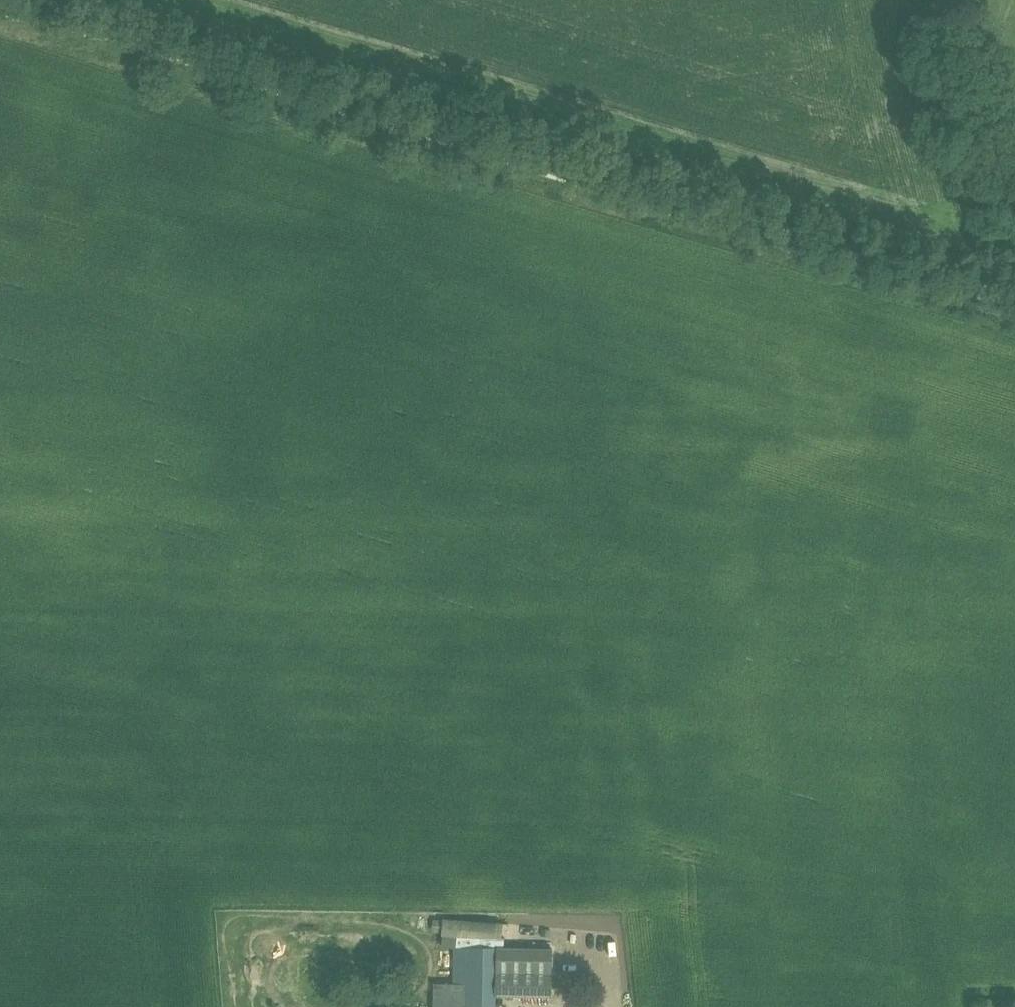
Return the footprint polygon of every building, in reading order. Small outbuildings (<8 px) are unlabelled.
[(441,936),(501,941),(503,924),(442,919),(441,936)] [(449,971),(455,971),(455,1000),(465,1000),(465,1006),(497,1006),(497,996),(528,996),(551,996),(552,948),(529,948),(505,947),(498,947),(467,946),(449,946),(449,971)]
